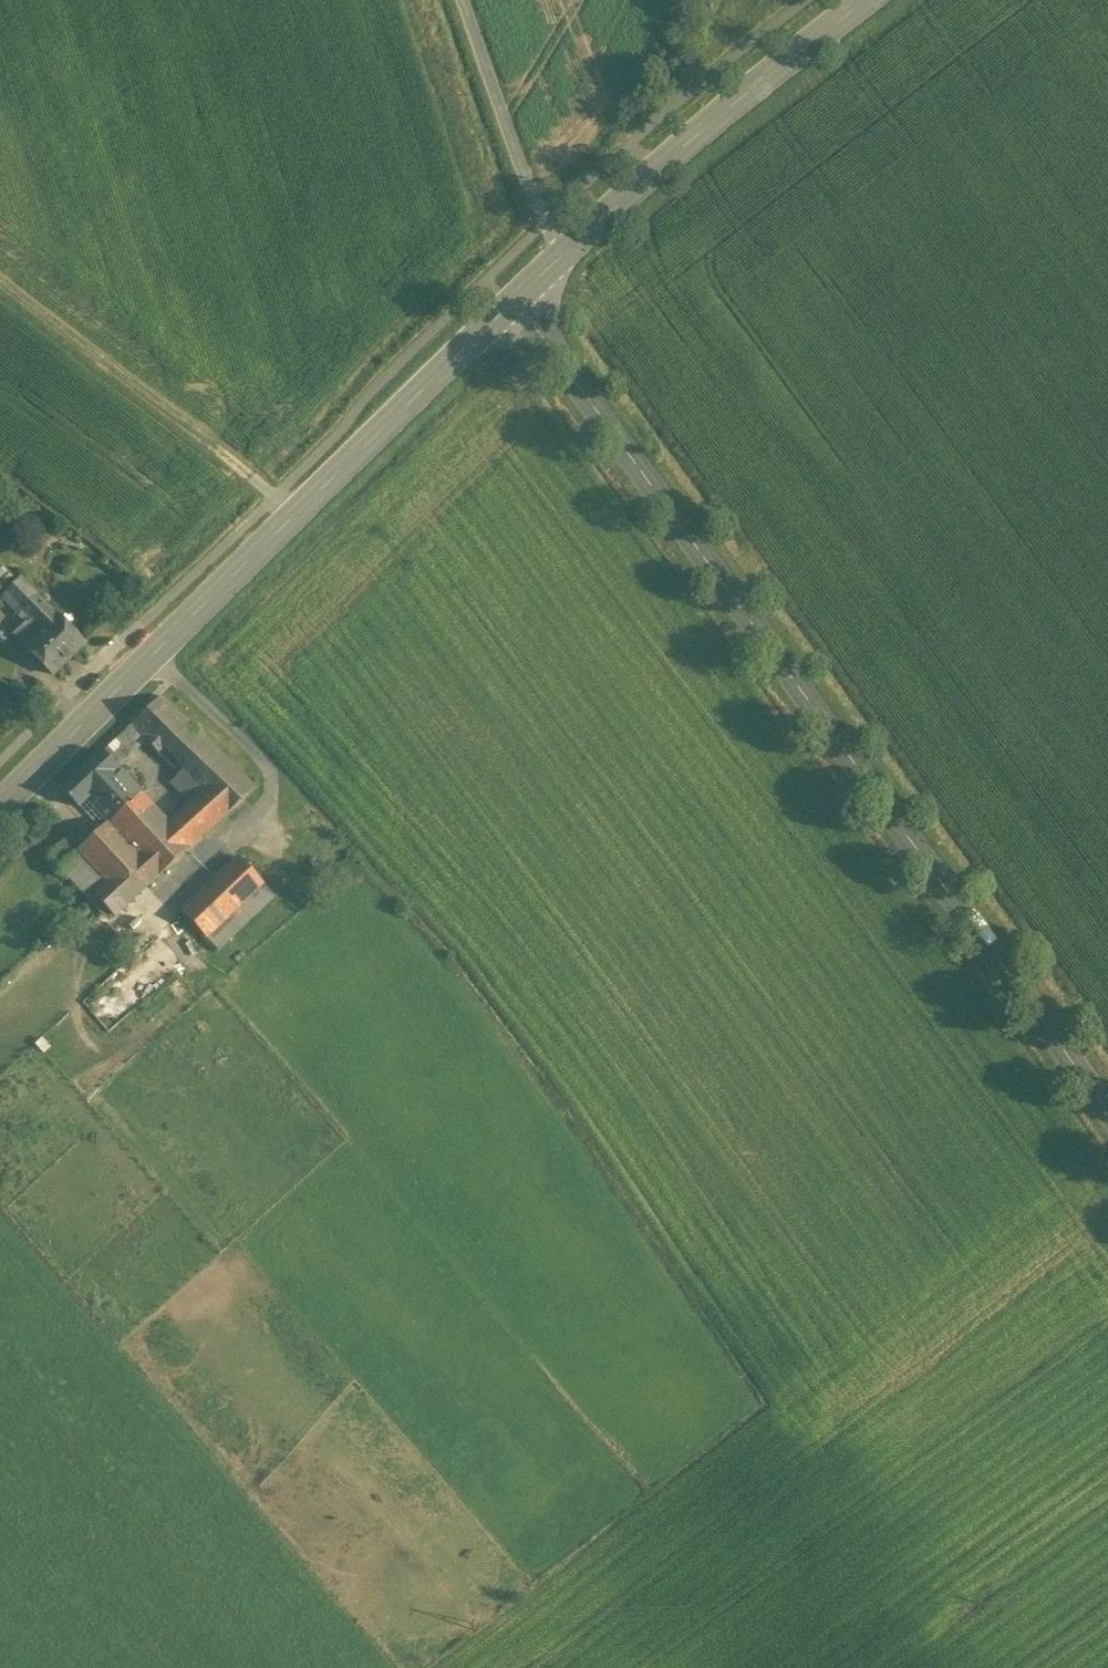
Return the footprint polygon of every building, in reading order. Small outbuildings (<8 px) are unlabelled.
[(14,578),(0,564),(0,592),(14,578)] [(46,606),(22,580),(3,598),(27,622),(28,623),(46,606)] [(57,616),(46,606),(28,623),(28,624),(38,634),(25,647),(53,675),(85,644),(57,616)] [(27,622),(13,636),(25,647),(38,634),(28,624),(28,623),(27,622)] [(256,789),(162,697),(130,726),(154,749),(180,774),(201,795),(204,792),(226,816),(256,789)] [(119,770),(123,775),(154,749),(130,726),(103,752),(119,770)] [(103,752),(63,791),(77,808),(86,800),(119,770),(103,752)] [(119,770),(86,800),(108,824),(141,794),(123,775),(119,770)] [(201,795),(180,774),(171,783),(191,803),(201,795)] [(191,803),(181,812),(203,837),(226,816),(204,792),(201,795),(191,803)] [(83,846),(78,851),(79,852),(105,882),(93,894),(94,895),(114,917),(191,847),(169,824),(141,794),(108,824),(83,846)] [(191,847),(203,837),(181,812),(169,824),(191,847)] [(49,857),(60,869),(79,852),(78,851),(83,846),(73,835),(49,857)] [(105,882),(79,852),(60,869),(88,900),(94,895),(93,894),(105,882)] [(239,859),(182,911),(207,938),(264,887),(239,859)] [(275,899),(264,887),(207,938),(218,951),(275,899)] [(71,916),(67,920),(75,929),(80,925),(92,914),(84,905),(71,916)]
